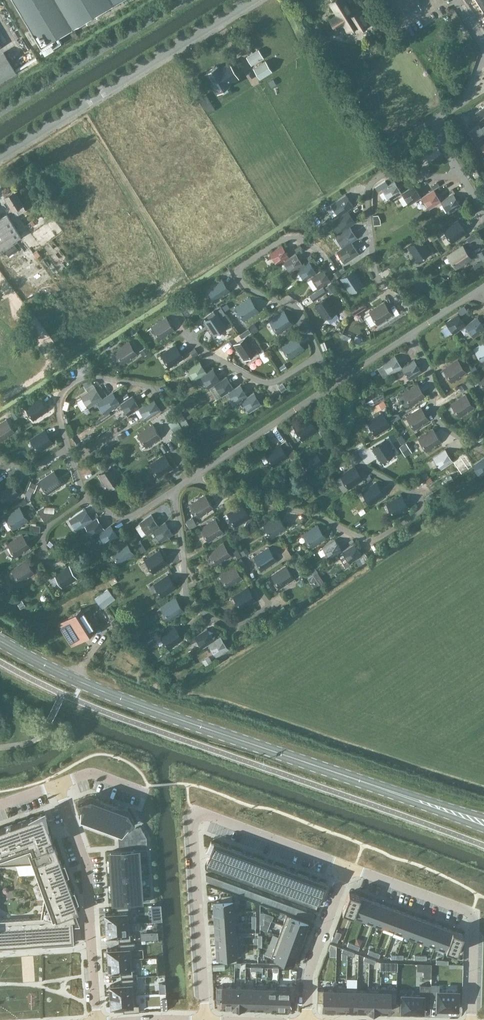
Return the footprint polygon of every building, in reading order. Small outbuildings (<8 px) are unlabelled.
[(41,47),(68,30),(70,32),(61,37),(64,42),(77,35),(74,29),(72,30),(71,29),(119,0),(13,0),(41,47)] [(330,19),(337,29),(343,25),(347,31),(354,27),(356,31),(368,24),(360,10),(352,15),(344,4),(346,2),(344,0),(334,0),(330,3),(337,14),(330,19)] [(368,10),(371,7),(367,0),(364,0),(362,1),(368,10)] [(258,49),(247,57),(251,65),(263,57),(258,49)] [(0,58),(0,81),(16,71),(6,54),(0,58)] [(253,68),(260,79),(272,72),(265,60),(253,68)] [(219,69),(217,66),(216,65),(206,72),(218,91),(228,84),(227,83),(237,76),(229,63),(219,69)] [(475,108),(478,115),(483,112),(483,104),(475,108)] [(483,131),(483,123),(479,127),(477,123),(467,131),(473,139),(483,131)] [(469,168),(470,169),(475,177),(479,175),(474,166),(469,168)] [(402,193),(394,181),(382,189),(389,201),(402,193),(401,193),(402,193)] [(422,197),(421,197),(414,185),(402,193),(401,193),(402,193),(409,205),(421,198),(421,197),(422,197)] [(441,201),(434,189),(421,197),(422,197),(421,197),(421,198),(429,209),(441,202),(441,201)] [(18,214),(25,210),(22,204),(14,190),(4,196),(13,210),(15,209),(18,214)] [(441,201),(441,202),(448,214),(461,206),(453,193),(441,201)] [(348,210),(348,211),(354,207),(346,194),(333,203),(331,204),(338,216),(341,214),(341,215),(348,210)] [(356,222),(348,211),(348,210),(341,215),(341,214),(335,218),(343,230),(349,226),(350,226),(356,222)] [(21,237),(6,213),(0,216),(0,249),(21,237)] [(453,242),(465,233),(457,221),(444,229),(453,242)] [(343,230),(337,234),(335,236),(342,247),(345,246),(351,242),(357,238),(350,226),(349,226),(343,230)] [(438,237),(433,231),(428,234),(433,241),(438,237)] [(417,260),(429,252),(421,239),(409,248),(417,260)] [(345,246),(342,247),(336,251),(344,264),(359,254),(351,242),(345,246)] [(290,257),(289,257),(282,245),(269,253),(277,266),(283,262),(283,261),(290,257)] [(457,268),(470,259),(461,247),(449,255),(457,268)] [(303,265),(296,253),(289,257),(290,257),(283,261),(283,262),(291,273),(297,269),(303,265)] [(317,273),(309,261),(303,265),(297,269),(305,281),(311,277),(310,277),(317,273)] [(331,281),(323,269),(322,269),(317,273),(310,277),(311,277),(318,289),(322,286),(331,281)] [(350,292),(362,284),(354,271),(341,279),(350,292)] [(216,300),(229,292),(220,279),(208,288),(216,300)] [(315,291),(319,297),(326,292),(322,286),(318,289),(315,291)] [(192,303),(198,300),(193,292),(176,301),(180,308),(183,306),(184,307),(192,303)] [(401,304),(413,306),(415,298),(403,295),(401,304)] [(324,318),(337,310),(328,297),(316,305),(324,318)] [(245,319),(257,311),(249,299),(237,307),(245,319)] [(378,323),(391,315),(383,303),(370,311),(378,323)] [(213,334),(226,326),(215,309),(202,317),(213,334)] [(279,332),(291,324),(283,312),(270,320),(279,332)] [(466,325),(457,313),(445,322),(454,334),(465,326),(465,325),(466,325)] [(465,326),(473,337),(483,330),(483,326),(477,317),(466,325),(465,325),(465,326)] [(160,339),(173,330),(165,318),(152,326),(160,339)] [(227,330),(232,337),(239,333),(234,326),(227,330)] [(290,357),(303,349),(295,337),(282,345),(290,357)] [(243,358),(256,350),(247,338),(235,346),(243,358)] [(123,363),(136,355),(128,342),(115,350),(123,363)] [(483,360),(483,342),(475,348),(483,361),(483,360)] [(139,351),(143,356),(150,352),(146,346),(139,351)] [(170,366),(183,358),(174,346),(162,354),(170,366)] [(402,367),(394,355),(382,363),(383,365),(377,368),(383,378),(389,374),(390,375),(402,368),(402,367)] [(402,368),(409,380),(422,372),(414,359),(402,367),(402,368)] [(207,373),(207,372),(199,360),(187,369),(195,381),(201,377),(200,377),(207,373)] [(452,381),(465,373),(456,360),(444,369),(452,381)] [(221,380),(213,368),(207,372),(207,373),(200,377),(201,377),(208,389),(214,385),(221,380)] [(234,388),(227,376),(221,380),(214,385),(222,397),(228,393),(228,392),(234,388)] [(475,387),(469,379),(464,382),(470,390),(475,387)] [(101,399),(102,398),(93,384),(86,388),(88,391),(78,398),(86,410),(100,400),(101,399)] [(248,396),(240,384),(234,388),(228,392),(228,393),(235,404),(241,400),(248,396)] [(412,405),(424,397),(416,384),(404,392),(412,405)] [(120,403),(113,391),(102,398),(101,399),(100,400),(108,412),(120,404),(120,403)] [(241,400),(249,412),(262,404),(254,392),(248,396),(241,400)] [(140,407),(132,395),(120,403),(120,404),(128,416),(140,408),(140,407)] [(460,416),(473,408),(464,395),(452,404),(460,416)] [(34,419),(47,411),(38,398),(26,406),(34,419)] [(140,408),(147,420),(160,411),(152,399),(140,407),(140,408)] [(367,405),(369,412),(386,407),(383,400),(367,405)] [(415,429),(428,420),(420,408),(407,416),(415,429)] [(179,421),(185,418),(182,410),(175,413),(179,421)] [(376,434),(389,427),(381,414),(368,422),(376,434)] [(168,423),(174,432),(182,427),(176,418),(168,423)] [(303,439),(316,431),(308,419),(295,427),(303,439)] [(13,433),(5,420),(0,424),(0,439),(1,441),(13,433)] [(147,446),(160,438),(151,425),(139,434),(147,446)] [(324,429),(319,432),(323,437),(327,435),(324,429)] [(427,450),(440,442),(432,430),(419,438),(427,450)] [(39,451),(52,443),(44,431),(31,439),(39,451)] [(381,461),(394,453),(386,440),(373,448),(381,461)] [(274,465),(286,457),(278,445),(266,452),(274,465)] [(453,461),(445,449),(432,457),(441,469),(453,461),(452,461),(453,461)] [(310,472),(322,463),(314,451),(302,459),(310,472)] [(159,476),(172,468),(164,455),(151,464),(159,476)] [(472,465),(480,477),(483,474),(483,456),(473,464),(473,465),(472,465)] [(350,487),(362,479),(354,467),(341,475),(350,487)] [(108,488),(120,480),(112,468),(99,476),(108,488)] [(48,493),(61,485),(53,472),(40,480),(48,493)] [(27,489),(32,491),(34,492),(37,484),(30,481),(27,489)] [(19,495),(10,482),(0,489),(0,494),(6,503),(19,495)] [(371,504),(383,495),(375,483),(363,491),(371,504)] [(200,517),(212,508),(204,496),(191,504),(200,517)] [(395,516),(408,509),(400,496),(388,504),(395,516)] [(136,497),(128,502),(132,508),(140,503),(136,497)] [(236,526),(249,518),(241,505),(228,513),(236,526)] [(44,506),(37,510),(45,522),(55,514),(54,514),(43,513),(44,507),(44,506)] [(14,529),(27,521),(18,508),(6,516),(14,529)] [(91,521),(83,509),(71,518),(79,530),(85,526),(91,521)] [(159,526),(151,514),(139,523),(147,535),(153,531),(153,530),(159,526)] [(273,537),(285,529),(277,516),(265,524),(273,537)] [(105,529),(97,517),(91,521),(85,526),(93,537),(98,533),(105,529)] [(185,522),(190,529),(197,525),(192,517),(185,522)] [(209,541),(222,533),(214,520),(201,528),(209,541)] [(153,530),(153,531),(161,542),(173,534),(165,522),(159,526),(153,530)] [(98,533),(106,545),(119,537),(111,525),(105,529),(98,533)] [(312,546),(325,538),(316,526),(304,534),(312,546)] [(17,556),(29,547),(21,535),(9,543),(17,556)] [(342,551),(335,539),(322,547),(330,559),(342,551)] [(120,562),(133,555),(125,542),(112,549),(120,562)] [(342,551),(349,563),(362,555),(354,543),(342,551)] [(218,564),(230,556),(222,544),(209,552),(218,564)] [(230,547),(237,558),(241,556),(234,544),(230,547)] [(286,548),(281,551),(285,560),(291,557),(286,548)] [(263,569),(276,561),(267,549),(255,557),(263,569)] [(154,572),(167,564),(158,551),(146,559),(154,572)] [(21,582),(33,573),(25,561),(13,569),(21,582)] [(73,566),(69,568),(68,566),(55,574),(63,587),(76,579),(75,577),(78,575),(73,566)] [(229,587),(241,579),(233,566),(221,574),(229,587)] [(281,587),(293,579),(285,567),(272,575),(281,587)] [(163,596),(175,588),(167,575),(155,584),(163,596)] [(115,598),(107,588),(95,598),(102,608),(115,598)] [(242,609),(255,601),(247,588),(234,596),(242,609)] [(170,619),(182,611),(175,599),(162,607),(170,619)] [(94,631),(95,631),(93,628),(94,627),(98,624),(98,625),(100,624),(89,608),(85,610),(85,611),(83,612),(83,611),(83,612),(81,608),(80,609),(81,610),(80,610),(68,618),(67,619),(67,618),(60,622),(61,623),(73,642),(73,643),(74,643),(74,642),(80,639),(81,638),(81,639),(82,638),(81,637),(80,636),(83,634),(84,636),(94,631)] [(170,648),(182,639),(173,627),(161,636),(170,648)] [(214,640),(207,628),(194,636),(202,648),(208,644),(214,640)] [(208,644),(216,656),(228,648),(220,636),(214,640),(208,644)] [(90,818),(98,798),(91,796),(78,800),(83,815),(90,818)] [(102,822),(109,803),(98,798),(90,818),(102,822)] [(109,803),(102,822),(114,826),(121,807),(109,803)] [(121,807),(114,826),(121,829),(135,821),(128,810),(121,807)] [(72,943),(71,924),(76,922),(73,914),(75,913),(78,912),(75,903),(71,892),(66,876),(61,865),(52,840),(47,824),(46,821),(43,815),(43,813),(11,825),(8,824),(6,827),(0,829),(0,865),(16,864),(32,863),(35,873),(44,898),(41,917),(0,920),(0,948),(72,943)] [(209,854),(207,861),(208,862),(218,865),(225,846),(214,842),(209,854)] [(225,846),(218,865),(229,869),(236,850),(225,846)] [(141,849),(110,851),(111,864),(138,862),(137,854),(141,854),(141,849)] [(236,850),(229,869),(240,874),(248,854),(236,850)] [(248,854),(240,874),(251,878),(259,858),(248,854)] [(259,858),(251,878),(263,882),(270,862),(259,858)] [(138,862),(111,864),(112,877),(144,875),(144,871),(138,871),(138,862)] [(270,862),(263,882),(274,886),(281,866),(270,862)] [(281,866),(274,886),(285,890),(292,871),(281,866)] [(292,871),(285,890),(296,894),(303,875),(292,871)] [(144,875),(112,877),(113,889),(139,888),(139,879),(145,879),(144,875)] [(303,875),(296,894),(307,898),(314,879),(303,875)] [(314,879),(307,898),(317,902),(319,902),(321,896),(326,883),(314,879)] [(139,888),(113,889),(114,903),(145,901),(144,896),(140,896),(139,888)] [(360,896),(349,892),(342,910),(353,914),(360,896)] [(214,913),(233,912),(232,894),(220,895),(221,901),(214,901),(214,913)] [(364,918),(371,900),(360,896),(353,914),(364,918)] [(374,922),(381,903),(371,900),(364,918),(374,922)] [(381,903),(374,922),(384,926),(391,907),(381,903)] [(117,913),(105,913),(106,925),(131,923),(131,922),(127,923),(127,913),(129,913),(128,906),(117,907),(117,913)] [(395,930),(402,911),(391,907),(384,926),(395,930)] [(412,915),(402,911),(395,930),(405,933),(412,915)] [(233,912),(214,913),(215,924),(234,922),(233,912)] [(287,914),(283,925),(304,933),(308,922),(287,914)] [(405,933),(415,937),(422,919),(412,915),(405,933)] [(426,941),(432,922),(422,919),(415,937),(426,941)] [(216,935),(235,933),(234,922),(215,924),(216,935)] [(426,941),(436,945),(443,926),(432,922),(426,941)] [(131,923),(106,925),(107,936),(118,935),(119,941),(131,940),(130,934),(132,934),(131,923)] [(304,933),(283,925),(279,935),(300,943),(304,933)] [(453,930),(443,926),(436,945),(446,949),(453,930)] [(453,930),(446,949),(457,953),(464,934),(453,930)] [(235,933),(216,935),(217,946),(240,944),(239,933),(235,933)] [(275,946),(297,954),(300,943),(279,935),(275,946)] [(119,948),(108,949),(108,960),(133,959),(133,948),(135,948),(135,942),(119,943),(119,948)] [(240,944),(217,946),(217,957),(224,957),(225,963),(237,962),(236,956),(240,956),(240,944)] [(271,956),(293,964),(297,954),(275,946),(271,956)] [(133,959),(108,960),(109,972),(121,971),(121,976),(133,975),(133,970),(134,970),(133,959)] [(122,984),(110,985),(111,996),(136,994),(135,983),(133,983),(133,978),(121,978),(122,984)] [(255,1007),(266,1007),(267,988),(268,988),(268,984),(256,984),(255,988),(256,988),(255,1007)] [(278,988),(277,1007),(289,1008),(289,1001),(295,1001),(296,985),(278,984),(277,988),(278,988)] [(402,994),(401,1011),(409,1011),(410,1011),(414,1011),(414,1012),(415,1012),(415,1011),(423,1012),(424,1001),(431,1001),(431,985),(420,984),(420,994),(402,994)] [(432,985),(431,1004),(437,1005),(437,1008),(457,1009),(458,991),(439,991),(439,985),(432,985)] [(222,1006),(233,1006),(234,987),(216,986),(216,998),(222,999),(222,1006)] [(346,986),(335,986),(335,990),(335,1009),(346,1009),(346,986)] [(358,987),(346,986),(346,1009),(357,1010),(357,991),(358,991),(358,987)] [(245,987),(234,987),(233,1006),(244,1006),(245,987)] [(244,1006),(255,1007),(256,988),(255,988),(245,987),(244,1006)] [(368,991),(368,1010),(379,1010),(379,991),(380,991),(380,987),(368,987),(368,991)] [(268,988),(267,988),(266,1007),(277,1007),(278,988),(268,988)] [(335,1009),(335,990),(318,989),(317,1001),(323,1002),(323,1009),(335,1009)] [(368,1010),(368,991),(358,991),(357,991),(357,1010),(368,1010)] [(379,991),(379,1010),(390,1011),(390,1004),(396,1004),(397,992),(379,991)] [(136,994),(111,996),(111,1007),(123,1007),(123,1012),(139,1011),(139,1005),(137,1005),(136,994)]
